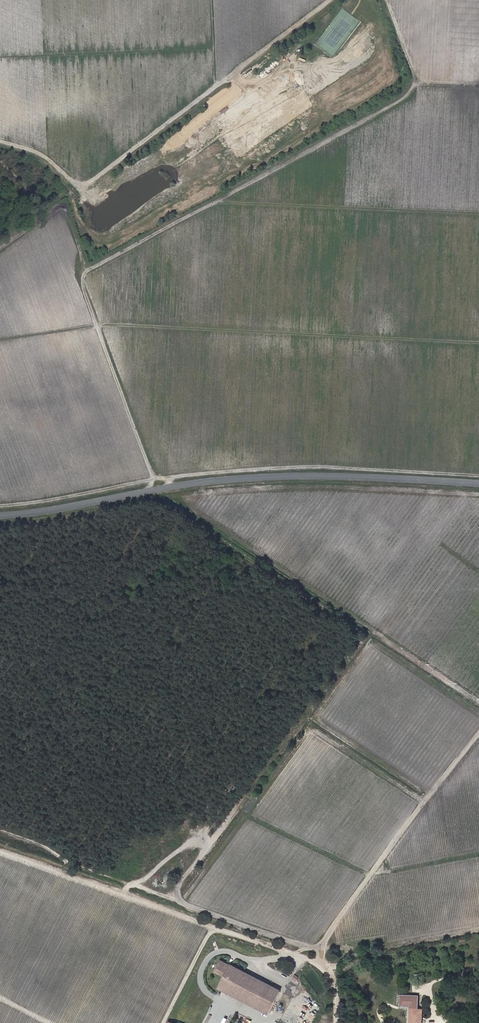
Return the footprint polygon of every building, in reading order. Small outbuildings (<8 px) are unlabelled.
[(293,997),(220,961),(216,970),(227,976),(221,990),(283,1020),(293,997)] [(425,1005),(420,1005),(421,992),(403,991),(402,1000),(412,1001),(411,1022),(425,1022),(425,1005)]
